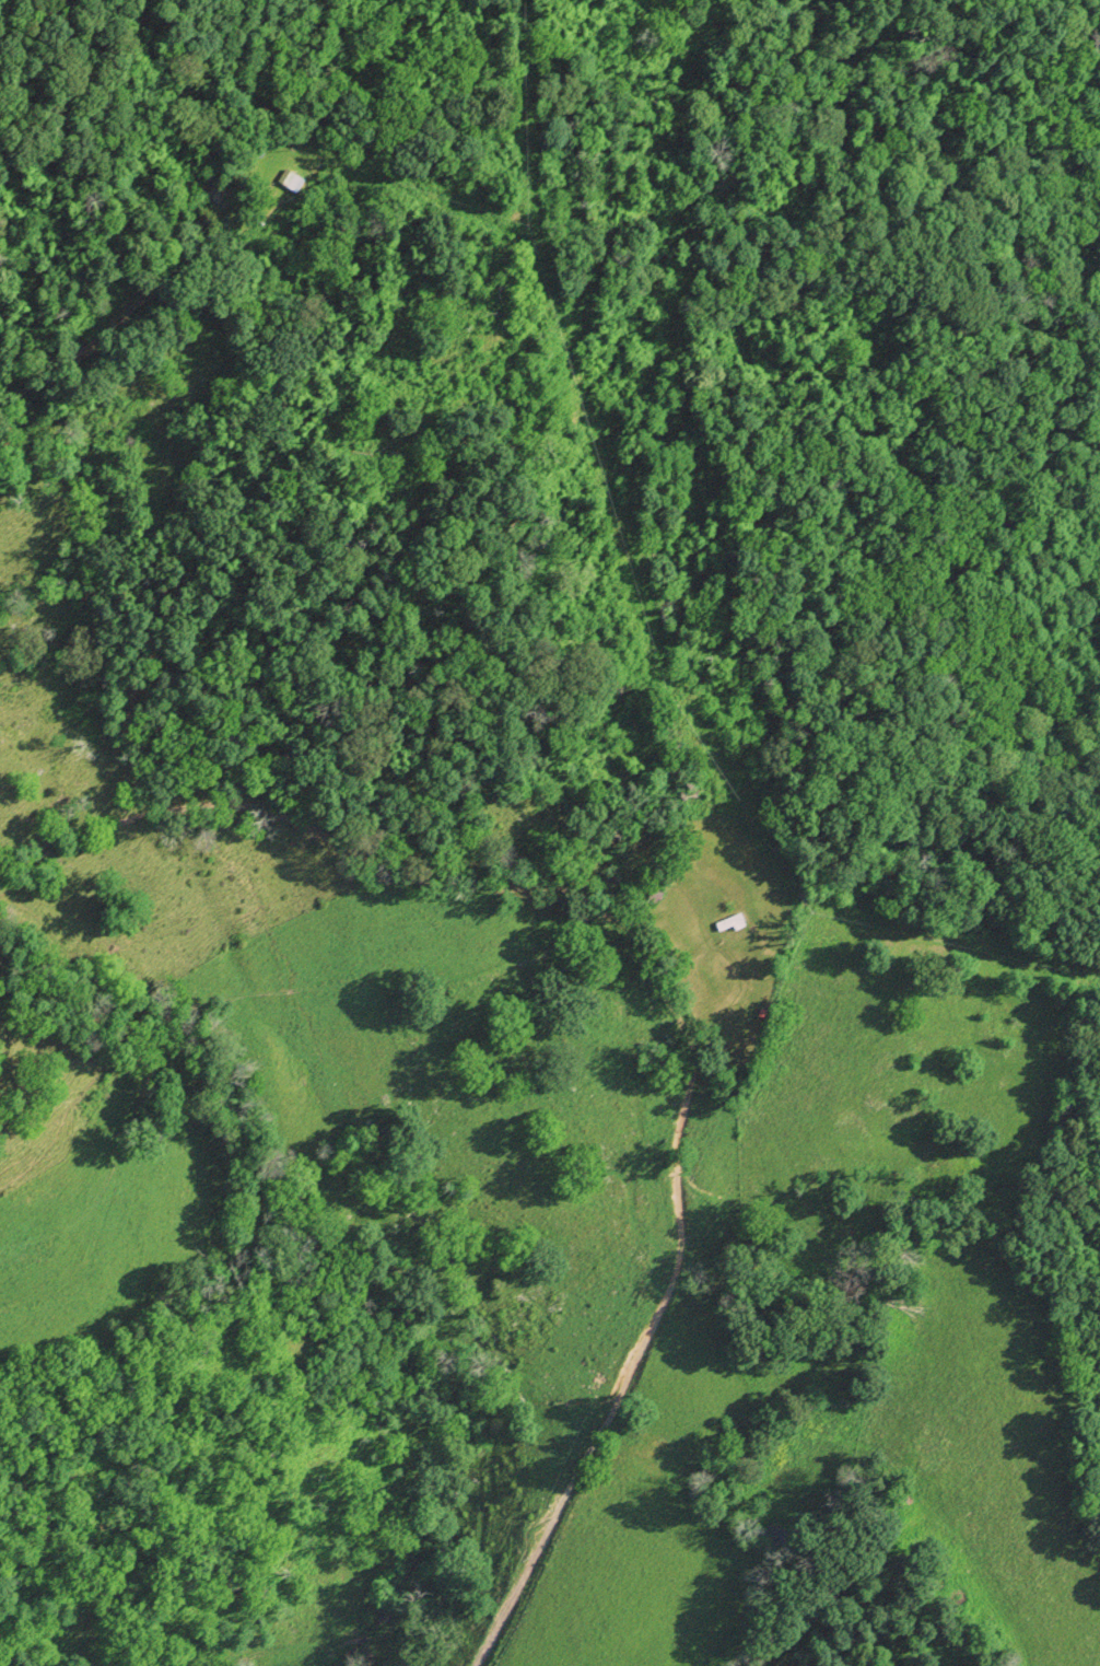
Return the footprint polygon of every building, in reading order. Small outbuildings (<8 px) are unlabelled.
[(283,167),(303,179),(295,191),(276,178),(283,167)] [(228,195),(218,183),(206,192),(216,205),(228,195)]
